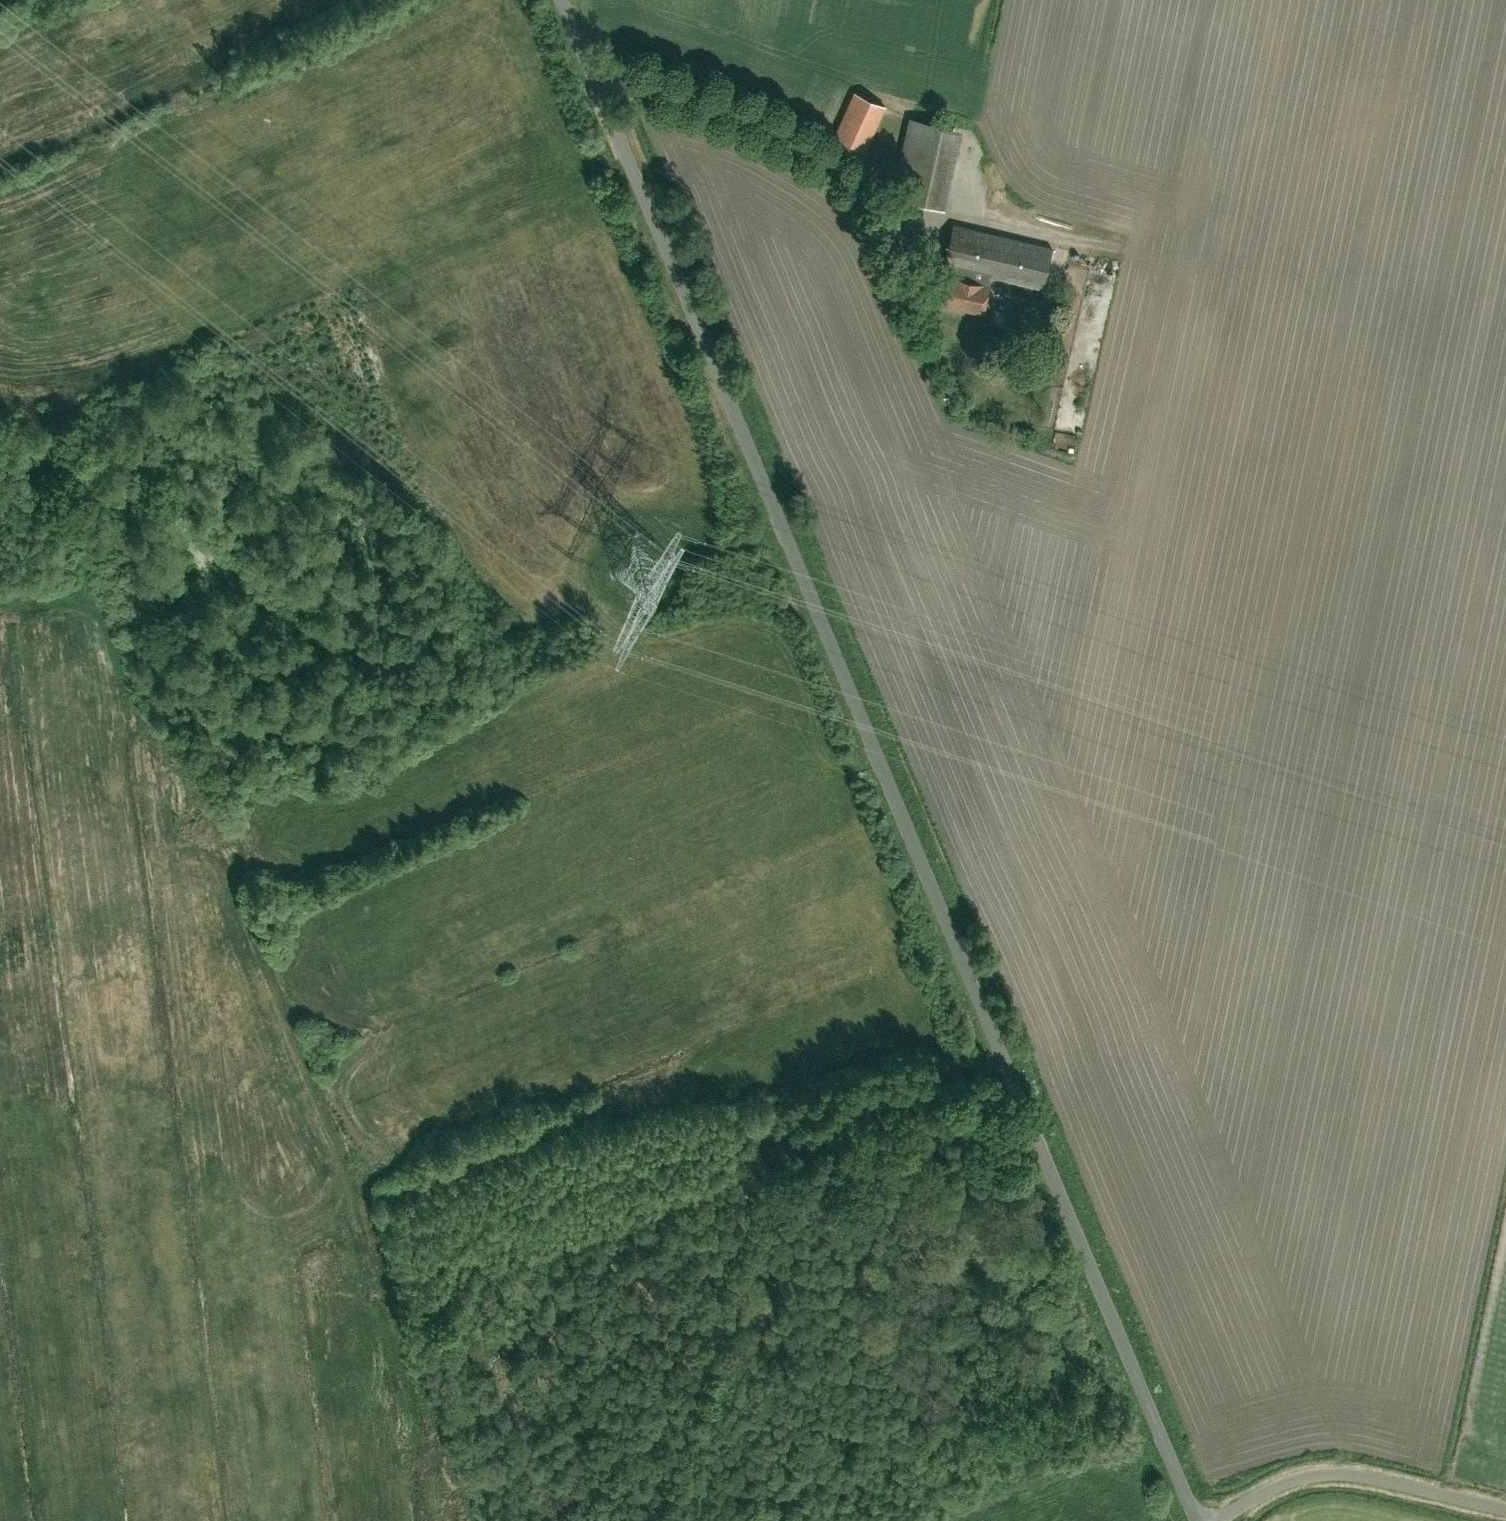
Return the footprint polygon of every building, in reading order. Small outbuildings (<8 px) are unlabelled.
[(829,147),(861,161),(886,106),(854,92),(829,147)] [(1040,286),(1050,246),(952,223),(942,263),(950,265),(942,300),(982,309),(991,275),(1040,286)] [(1201,310),(1219,312),(1220,300),(1202,298),(1201,310)]
